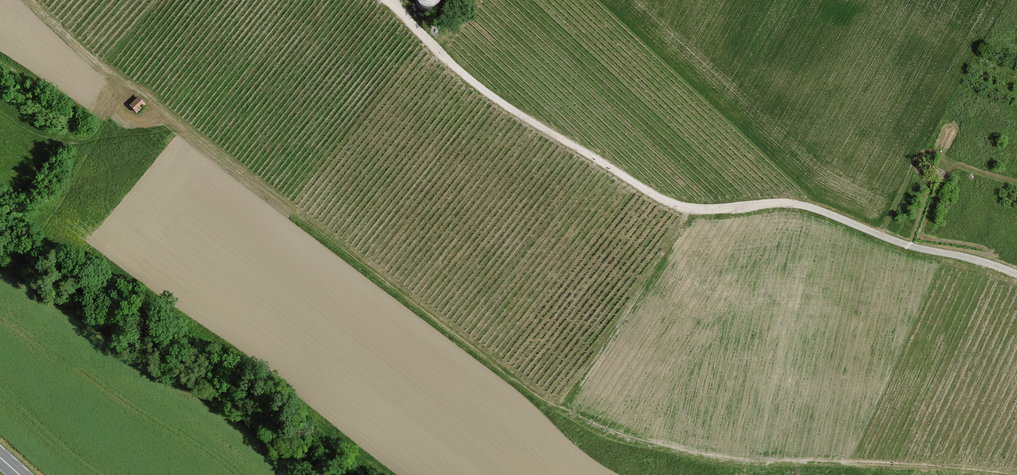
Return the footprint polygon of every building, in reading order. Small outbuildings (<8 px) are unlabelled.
[(419,2),(421,5),(423,6),(426,8),(428,9),(432,9),(435,8),(439,6),(441,4),(443,0),(444,0),(418,0),(419,2)] [(130,107),(136,114),(139,111),(139,106),(141,104),(141,101),(139,98),(130,107)]
